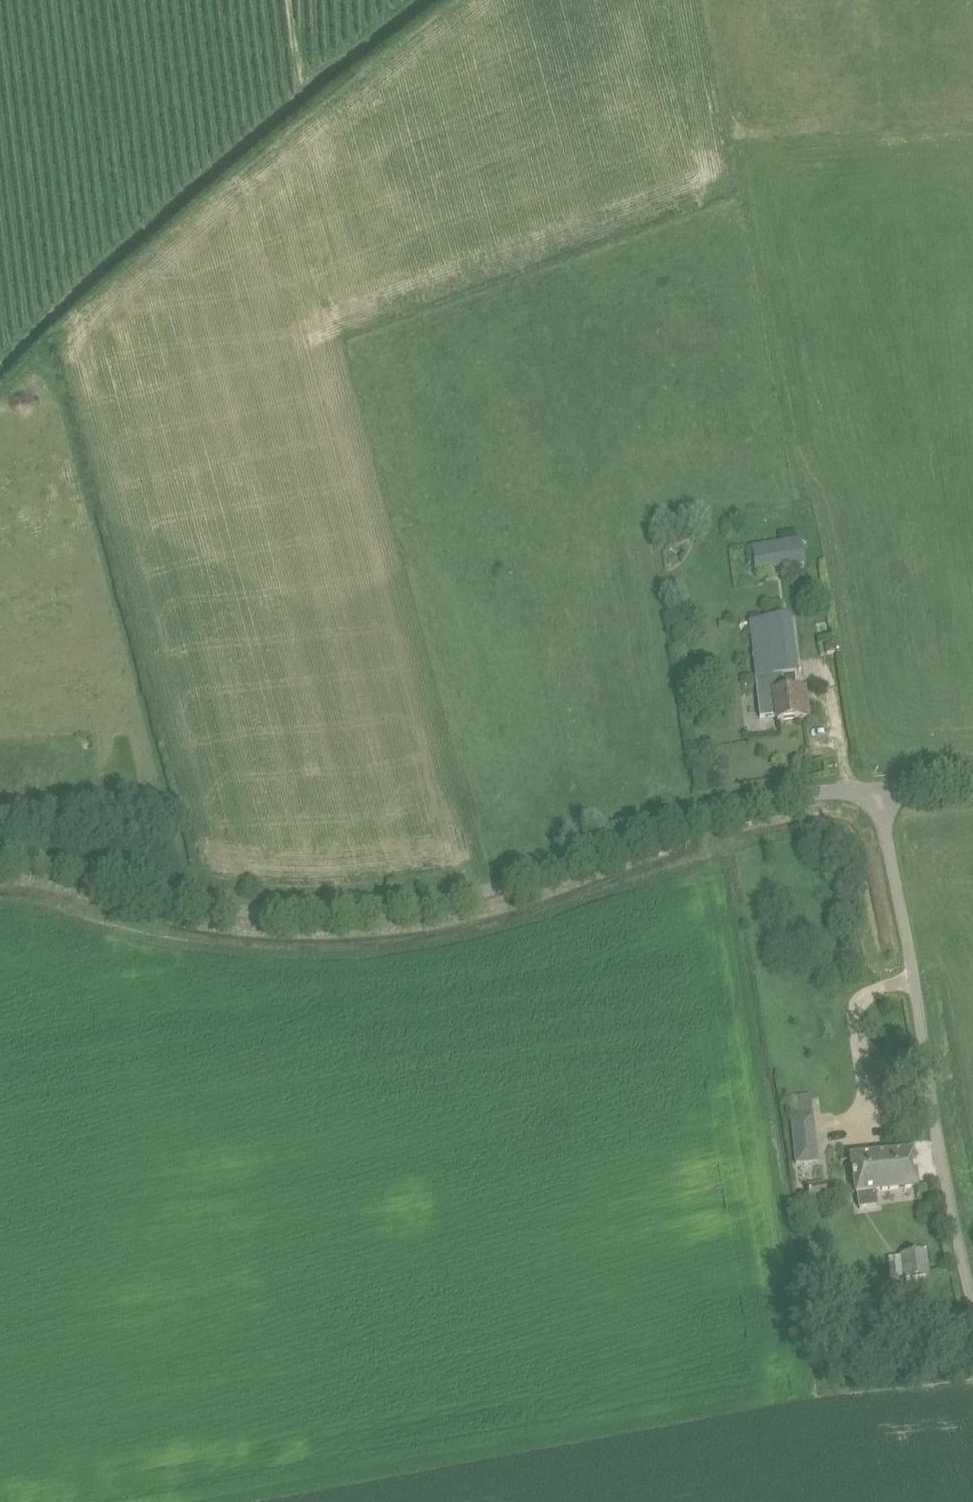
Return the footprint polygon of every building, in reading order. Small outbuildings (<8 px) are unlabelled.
[(724,464),(725,476),(744,475),(743,463),(724,464)] [(800,540),(753,547),(756,574),(804,565),(800,540)] [(782,594),(742,596),(743,615),(783,613),(782,594)] [(751,622),(756,679),(760,719),(776,718),(777,722),(808,719),(805,691),(796,691),(795,675),(797,675),(795,655),(777,657),(774,620),(751,622)] [(784,1092),(785,1109),(806,1108),(805,1091),(784,1092)] [(818,1162),(812,1113),(789,1116),(795,1164),(818,1162)] [(914,1153),(852,1159),(855,1196),(857,1196),(858,1210),(877,1208),(875,1190),(917,1186),(914,1153)] [(885,1275),(898,1274),(896,1251),(883,1252),(885,1275)] [(928,1255),(902,1256),(903,1280),(929,1279),(928,1255)]
